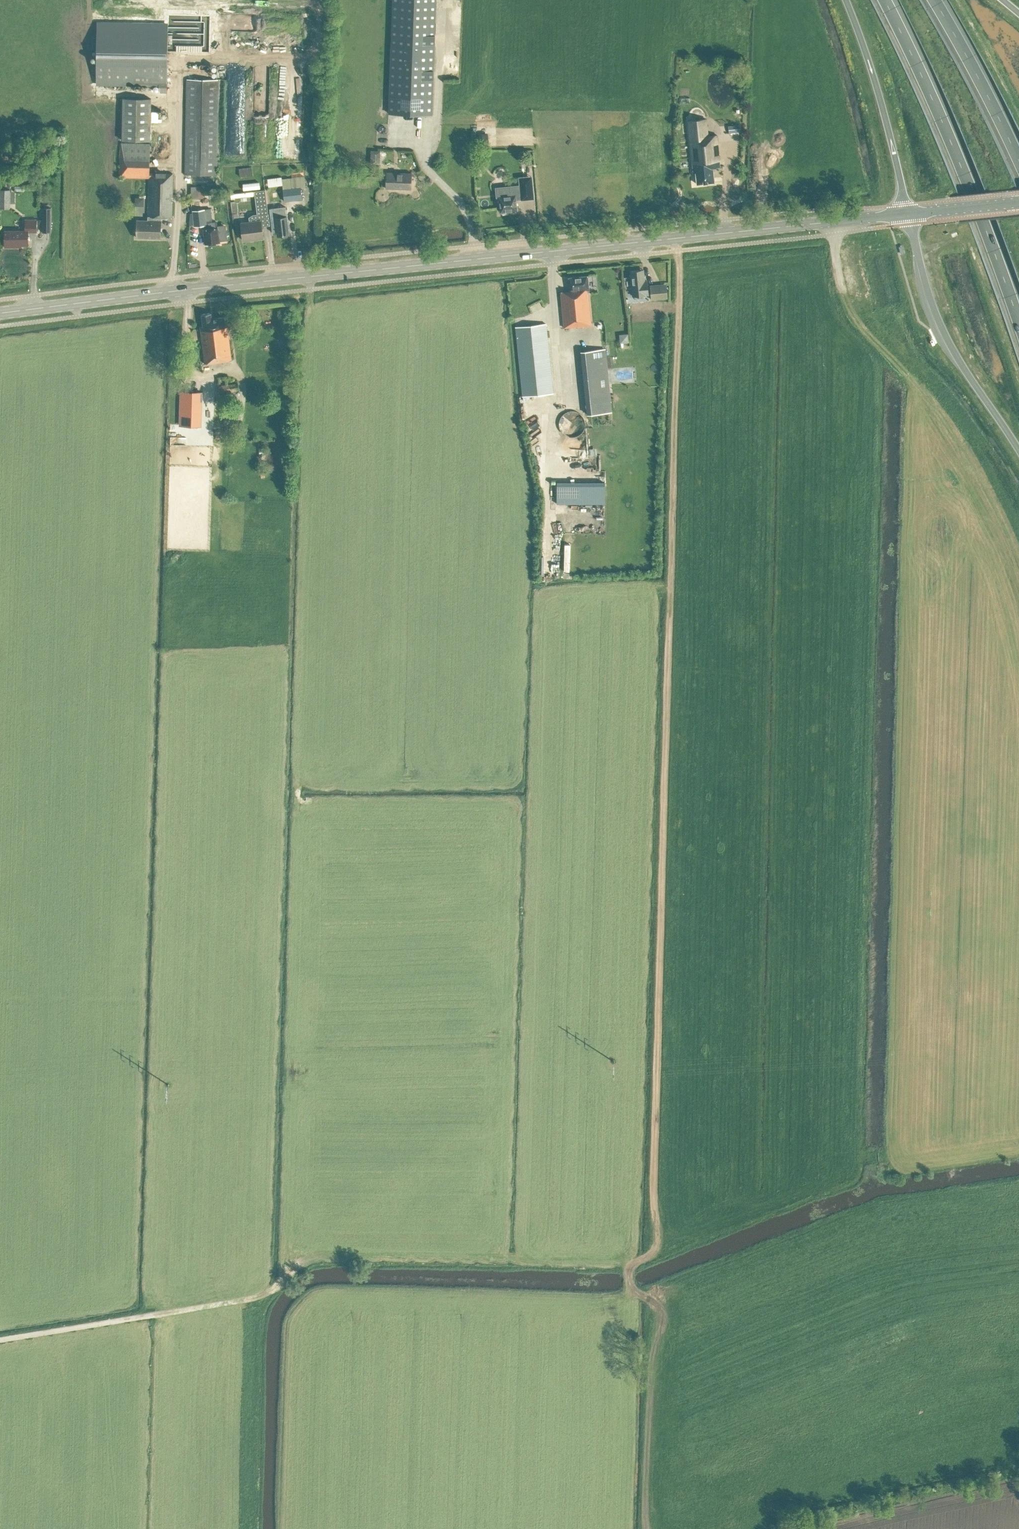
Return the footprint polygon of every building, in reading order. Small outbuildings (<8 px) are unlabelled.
[(389,113),(432,114),(436,0),(393,0),(389,113)] [(98,23),(97,39),(97,83),(167,84),(168,25),(98,23)] [(187,79),(187,96),(185,174),(216,174),(218,79),(187,79)] [(123,98),(123,108),(122,139),(150,140),(151,98),(123,98)] [(714,181),(713,168),(720,167),(717,135),(707,136),(706,119),(688,121),(693,172),(696,172),(697,183),(714,181)] [(728,126),(729,133),(741,132),(740,124),(728,126)] [(488,132),(479,133),(480,144),(489,143),(488,132)] [(137,219),(137,237),(161,237),(161,217),(172,218),(173,173),(150,172),(151,143),(121,142),(120,177),(149,178),(148,219),(137,219)] [(372,161),(381,161),(382,148),(373,148),(372,161)] [(239,168),(240,177),(253,175),(252,166),(239,168)] [(387,172),(386,188),(411,188),(412,173),(387,172)] [(282,185),(283,187),(283,189),(282,189),(284,201),(302,199),(300,187),(306,186),(304,175),(284,178),(282,178),(282,185)] [(282,185),(282,178),(284,178),(284,176),(267,178),(268,186),(282,185)] [(515,195),(521,194),(521,196),(533,195),(531,179),(520,180),(520,185),(496,187),(497,196),(499,196),(500,211),(502,211),(503,213),(508,212),(509,210),(516,209),(515,195)] [(191,186),(191,198),(194,198),(201,198),(203,198),(203,186),(191,186)] [(10,208),(10,203),(15,203),(15,191),(10,191),(10,189),(0,189),(0,208),(10,208)] [(254,191),(257,214),(249,215),(250,222),(241,223),(243,239),(263,237),(262,226),(270,225),(269,216),(268,216),(265,189),(254,191)] [(137,204),(145,204),(145,195),(137,195),(137,204)] [(195,210),(202,209),(201,198),(194,198),(195,210)] [(42,232),(52,232),(52,207),(50,207),(50,205),(44,205),(44,207),(43,207),(42,232)] [(284,236),(285,234),(289,233),(286,206),(274,207),(275,217),(277,235),(279,235),(280,237),(284,236)] [(204,225),(206,225),(206,222),(205,209),(202,209),(195,210),(192,210),(194,226),(204,225)] [(37,232),(37,219),(25,219),(25,230),(5,230),(5,246),(22,246),(22,245),(29,245),(28,232),(37,232)] [(217,227),(216,221),(212,222),(206,222),(206,225),(204,225),(206,243),(220,242),(219,240),(228,239),(226,224),(218,225),(218,227),(217,227)] [(645,284),(644,277),(643,269),(630,270),(633,295),(649,293),(648,283),(645,284)] [(569,277),(570,291),(561,291),(564,327),(591,324),(587,289),(588,289),(587,275),(569,277)] [(649,285),(651,300),(668,298),(666,283),(649,285)] [(609,310),(609,319),(618,318),(617,310),(609,310)] [(212,319),(211,312),(202,313),(203,326),(201,326),(205,363),(231,359),(228,330),(226,330),(224,317),(212,319)] [(553,392),(546,323),(515,326),(522,395),(553,392)] [(604,348),(581,351),(588,414),(610,412),(604,348)] [(181,391),(180,424),(201,424),(202,392),(181,391)] [(213,404),(213,414),(230,414),(230,404),(213,404)] [(591,482),(591,466),(573,467),(573,483),(591,482)] [(604,486),(556,486),(556,504),(604,503),(604,486)]
